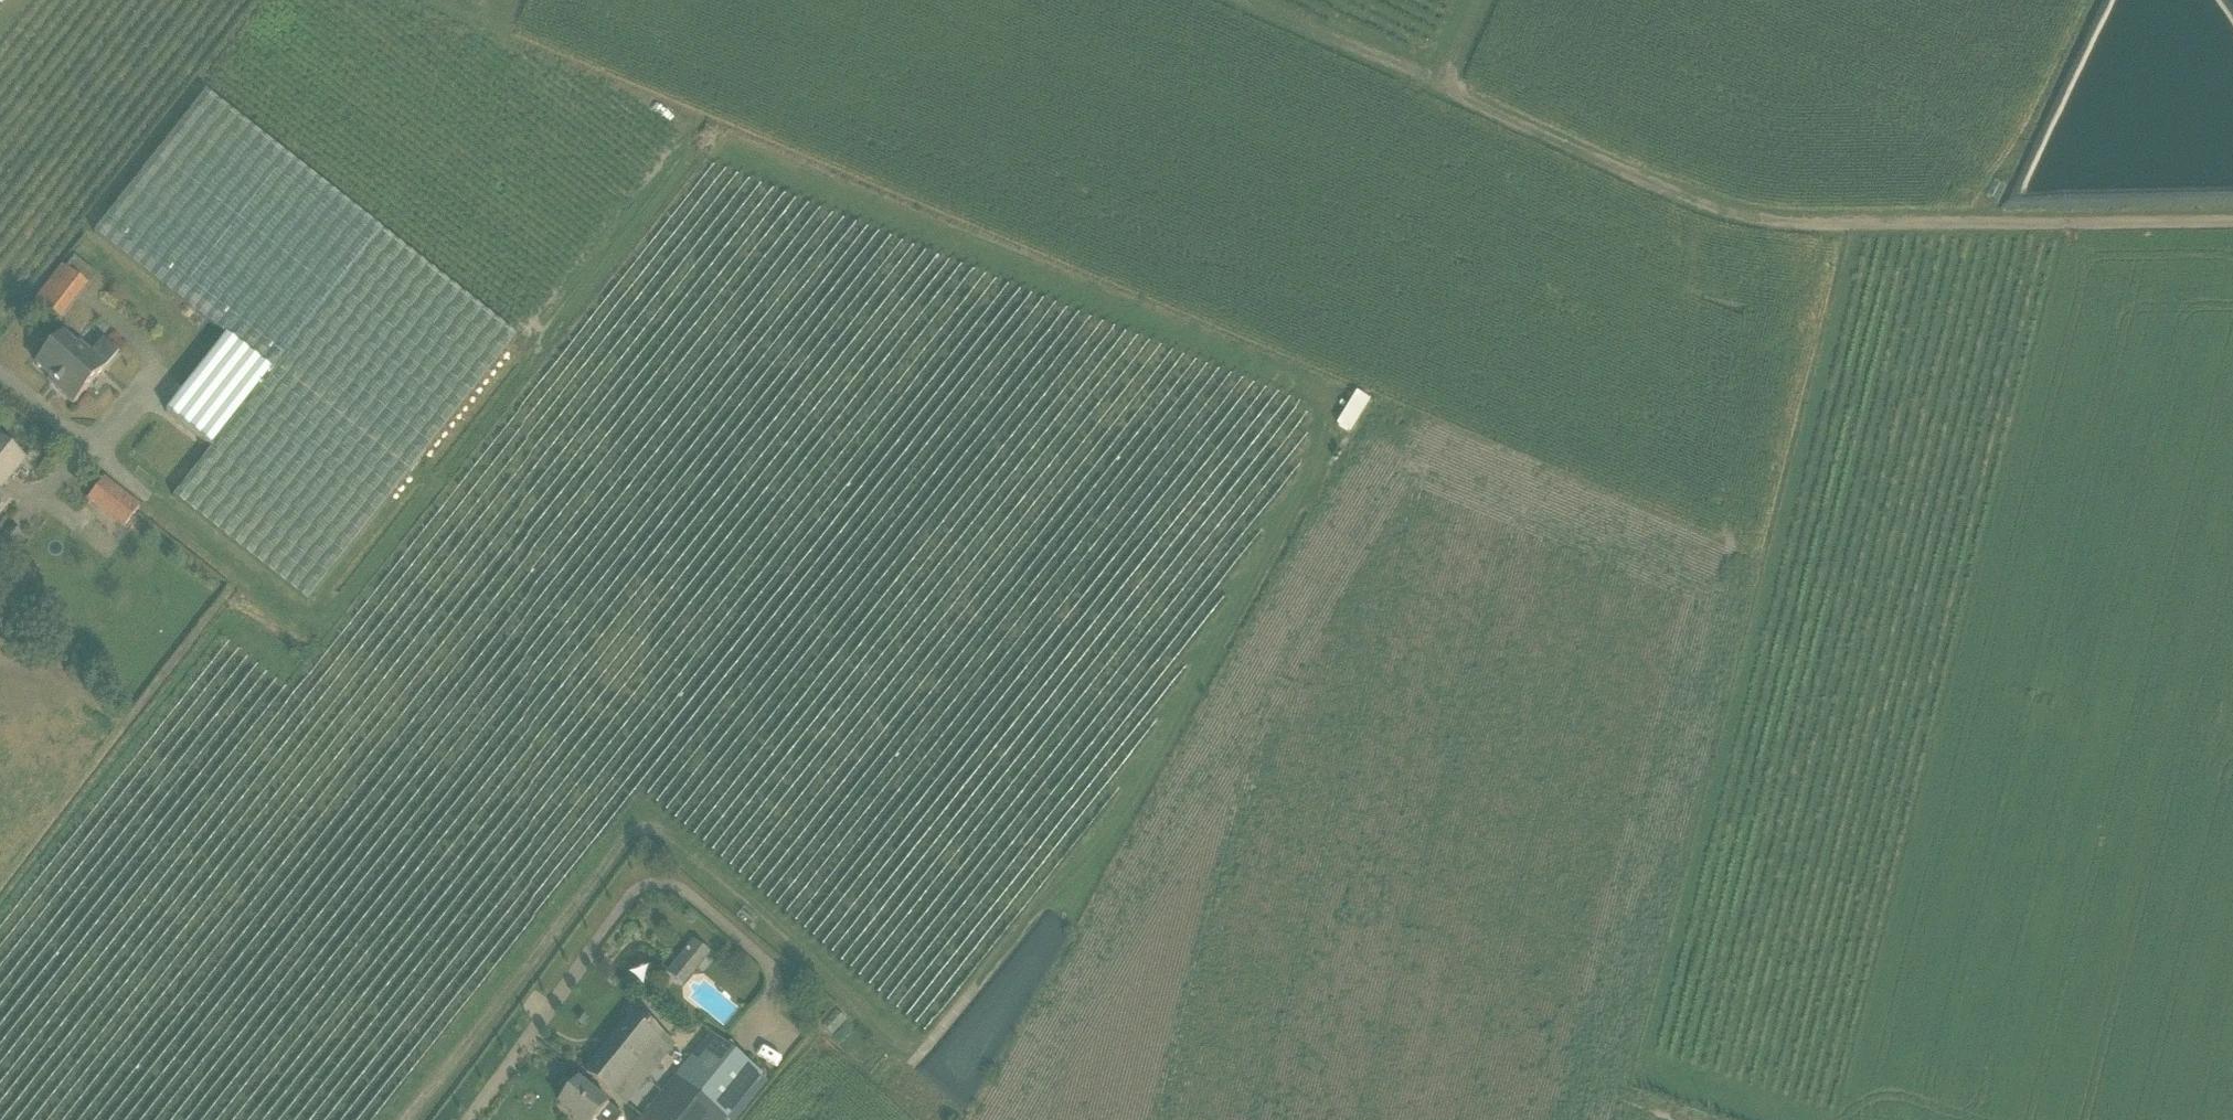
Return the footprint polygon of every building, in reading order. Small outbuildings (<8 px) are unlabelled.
[(165,414),(211,449),(173,498),(307,604),(517,338),(380,230),(205,93),(94,233),(225,337),(165,414)] [(67,266),(87,281),(94,273),(74,257),(67,266)] [(63,320),(88,283),(59,264),(34,301),(63,320)] [(87,359),(80,353),(64,338),(37,367),(53,381),(50,385),(73,406),(118,356),(102,342),(87,359)] [(1358,393),(1339,426),(1352,434),(1371,400),(1358,393)] [(26,463),(0,441),(0,516),(13,500),(3,491),(26,463)] [(104,478),(86,502),(123,531),(141,507),(104,478)] [(694,942),(667,974),(685,988),(711,956),(694,942)] [(630,1106),(676,1047),(636,1014),(587,1074),(614,1096),(627,1106),(628,1105),(630,1106)] [(727,1119),(763,1074),(712,1033),(676,1078),(727,1119)] [(727,1119),(676,1078),(644,1118),(645,1119),(644,1119),(726,1119),(727,1119)] [(624,1118),(580,1083),(561,1107),(575,1119),(574,1119),(622,1119),(624,1118)]
